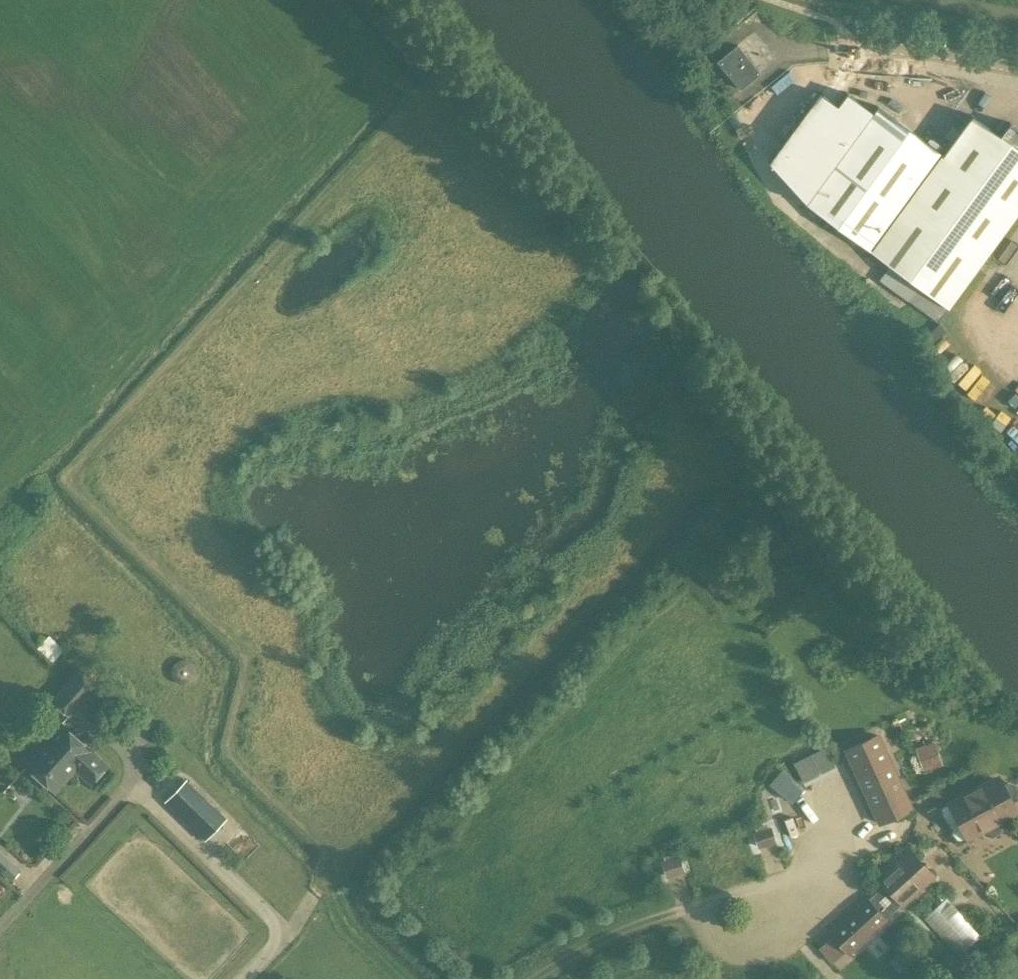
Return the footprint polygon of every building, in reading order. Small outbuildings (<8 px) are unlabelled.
[(760,74),(737,45),(717,62),(740,90),(760,74)] [(863,126),(805,204),(878,257),(872,266),(886,276),(892,267),(918,287),(908,301),(938,322),(1017,213),(1017,130),(1009,124),(1000,136),(971,115),(942,154),(877,106),(863,126)] [(49,635),(37,649),(50,661),(51,660),(53,661),(64,649),(49,635)] [(78,669),(50,700),(69,717),(97,686),(78,669)] [(61,724),(45,742),(25,766),(54,792),(75,768),(91,783),(107,766),(90,751),(91,750),(61,724)] [(876,735),(845,749),(880,823),(910,809),(907,803),(876,735)] [(922,771),(942,763),(933,739),(928,740),(929,743),(914,749),(922,771)] [(834,767),(825,749),(811,756),(820,774),(834,767)] [(808,757),(794,764),(803,782),(817,775),(808,757)] [(767,781),(788,801),(802,786),(780,766),(767,781)] [(948,804),(966,838),(982,829),(985,834),(991,836),(999,831),(1000,825),(998,820),(1013,812),(1014,807),(1011,801),(1016,799),(1017,793),(1017,792),(1014,785),(1008,783),(1003,786),(1000,780),(994,778),(948,804)] [(165,802),(205,840),(227,817),(187,779),(165,802)] [(771,828),(754,833),(758,845),(774,841),(771,828)] [(934,880),(904,846),(875,873),(885,884),(904,906),(934,880)] [(9,879),(19,868),(0,850),(0,871),(9,879)] [(678,856),(662,863),(667,875),(683,869),(678,856)] [(958,954),(980,933),(946,896),(923,917),(958,954)] [(867,899),(829,934),(848,954),(886,919),(867,899)]
